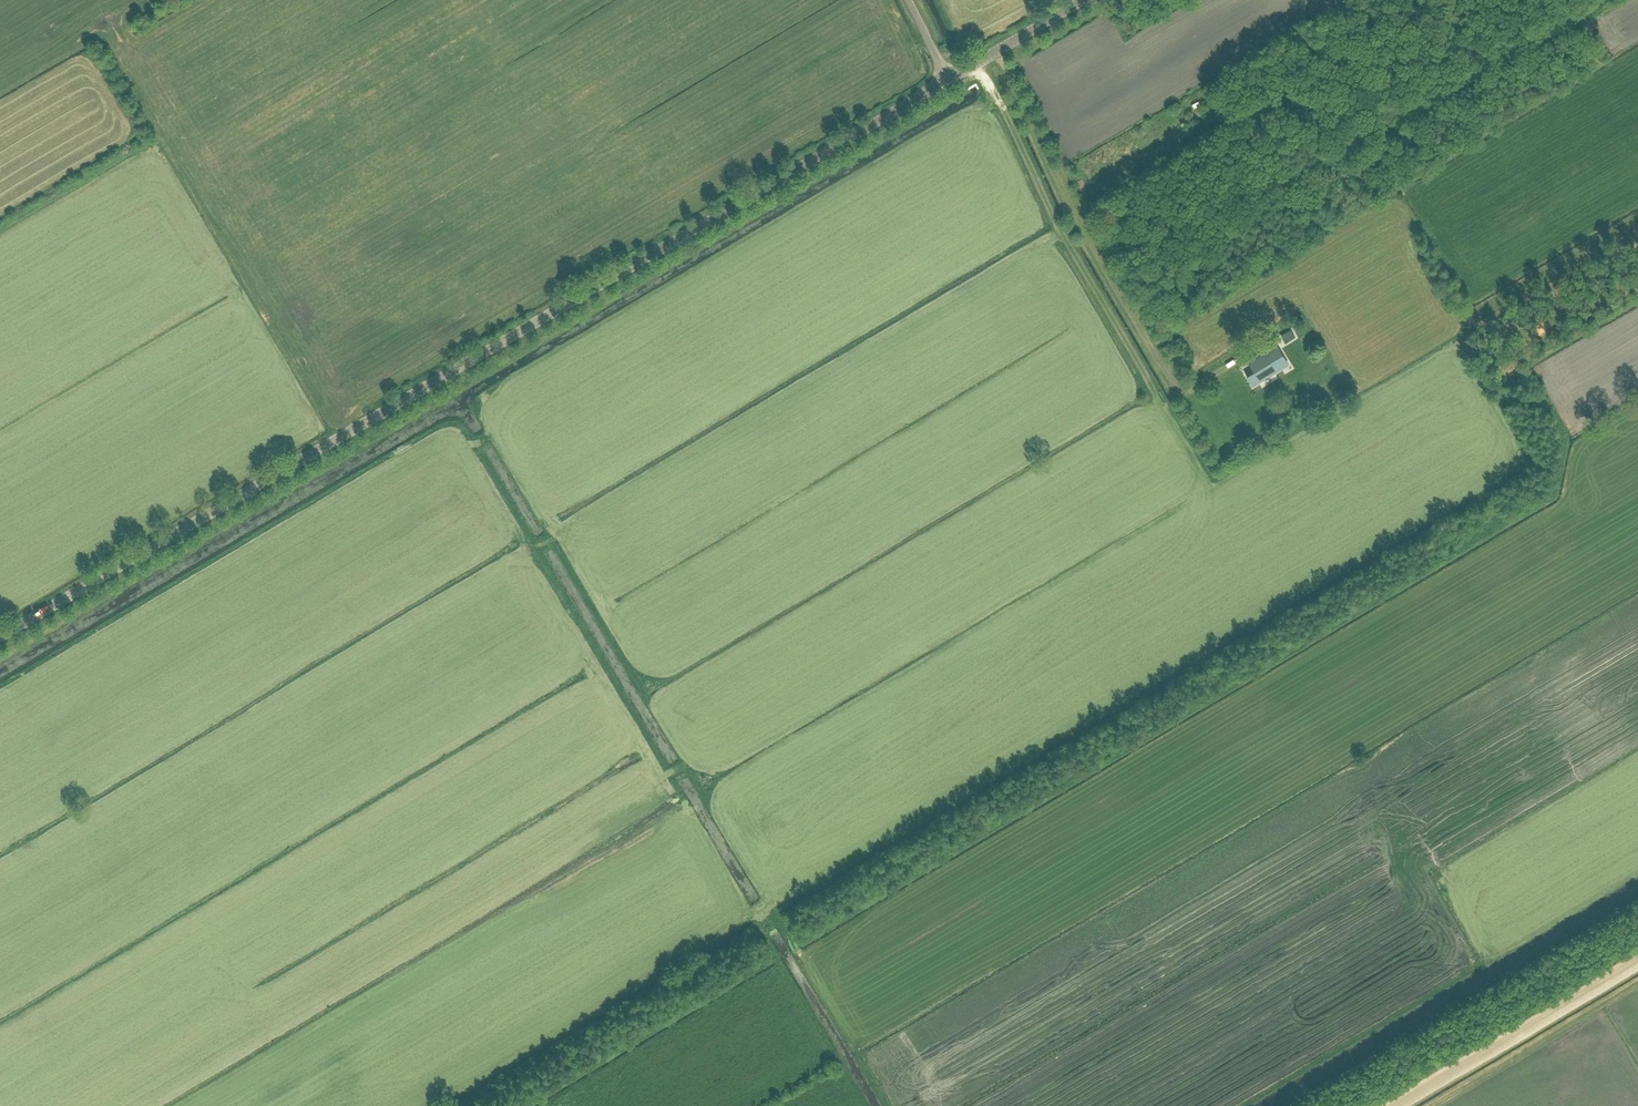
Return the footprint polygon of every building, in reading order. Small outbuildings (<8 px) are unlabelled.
[(1282,337),(1286,343),(1296,337),(1292,331),(1282,337)] [(1275,360),(1284,355),(1278,345),(1250,363),(1255,372),(1247,377),(1253,386),(1281,369),(1275,360)]
